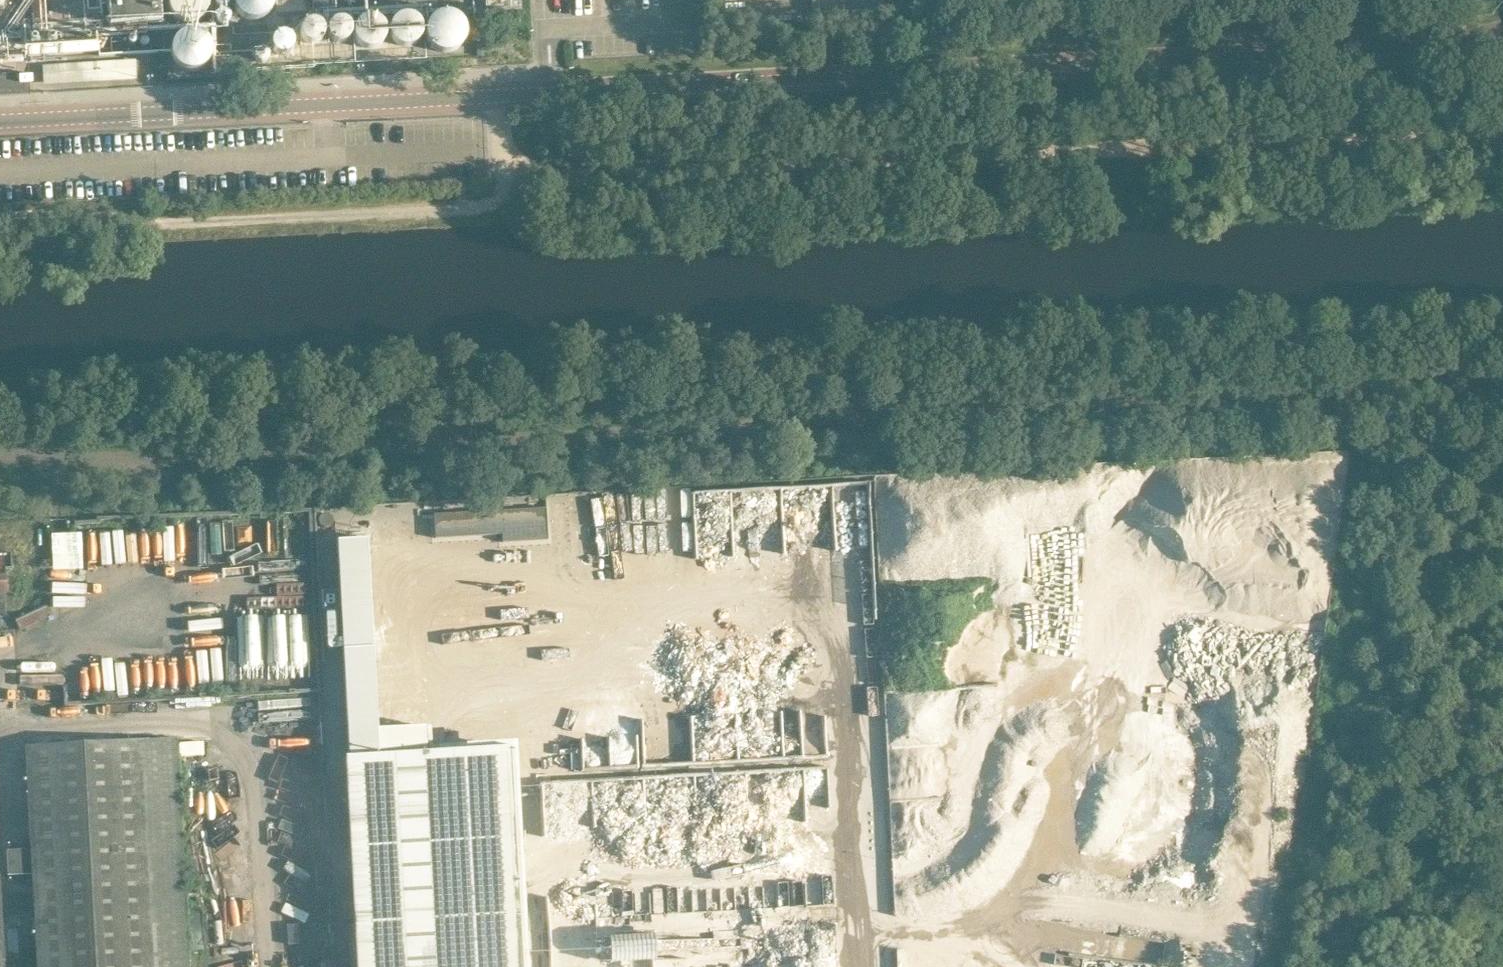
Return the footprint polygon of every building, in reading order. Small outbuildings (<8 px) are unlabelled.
[(25,36),(25,47),(99,43),(98,32),(99,32),(98,0),(0,0),(0,38),(25,36)] [(160,22),(158,0),(107,0),(109,25),(160,22)] [(203,9),(201,2),(200,0),(164,0),(163,2),(162,6),(162,10),(163,18),(168,24),(171,27),(174,28),(182,30),(190,28),(195,26),(197,23),(201,17),(203,9)] [(222,12),(224,6),(221,1),(218,0),(213,0),(210,2),(208,8),(211,13),(216,15),(222,12)] [(313,8),(334,7),(334,0),(313,0),(313,8)] [(520,7),(519,0),(486,0),(486,9),(520,7)] [(217,31),(223,28),(224,22),(222,17),(216,15),(210,18),(209,24),(211,29),(217,31)] [(461,45),(463,38),(461,31),(459,26),(456,23),(450,19),(441,17),(434,19),(427,24),(423,30),(422,34),(421,38),(423,46),(426,50),(428,53),(432,56),(436,58),(443,58),(451,56),(457,52),(461,45)] [(401,52),(412,47),(417,36),(412,25),(401,20),(389,25),(385,37),(390,48),(401,52)] [(365,54),(376,49),(380,37),(375,26),(364,22),(353,27),(348,38),(353,49),(365,54)] [(317,40),(318,35),(317,31),(314,27),(310,25),(306,25),(301,27),(299,29),(297,32),(297,36),(298,41),(301,44),(304,45),(309,46),(312,45),(315,43),(317,40)] [(344,39),(345,35),(344,31),(342,28),(339,25),(334,25),(331,25),(327,27),(325,31),(324,36),(326,41),(328,43),(332,45),(336,46),(339,45),(342,42),(344,39)] [(203,63),(204,57),(203,53),(202,49),(198,44),(194,41),(192,39),(184,38),(179,39),(175,40),(170,44),(166,51),(165,58),(167,65),(171,71),(178,75),(185,76),(193,75),(198,70),(201,67),(203,63)] [(42,62),(43,83),(138,78),(137,57),(42,62)] [(30,94),(29,73),(0,75),(0,96),(30,94)] [(546,508),(434,514),(436,538),(502,534),(503,542),(548,540),(546,508)] [(7,592),(5,567),(11,567),(10,553),(0,553),(0,592),(7,592)] [(350,614),(349,574),(330,575),(331,615),(350,614)] [(176,738),(26,746),(31,849),(33,873),(38,966),(188,966),(176,738)] [(346,757),(355,924),(357,966),(522,966),(520,919),(511,748),(426,753),(348,757),(346,757)] [(19,849),(7,850),(8,874),(20,873),(33,873),(31,849),(19,849)] [(597,935),(597,958),(645,959),(646,936),(597,935)]
